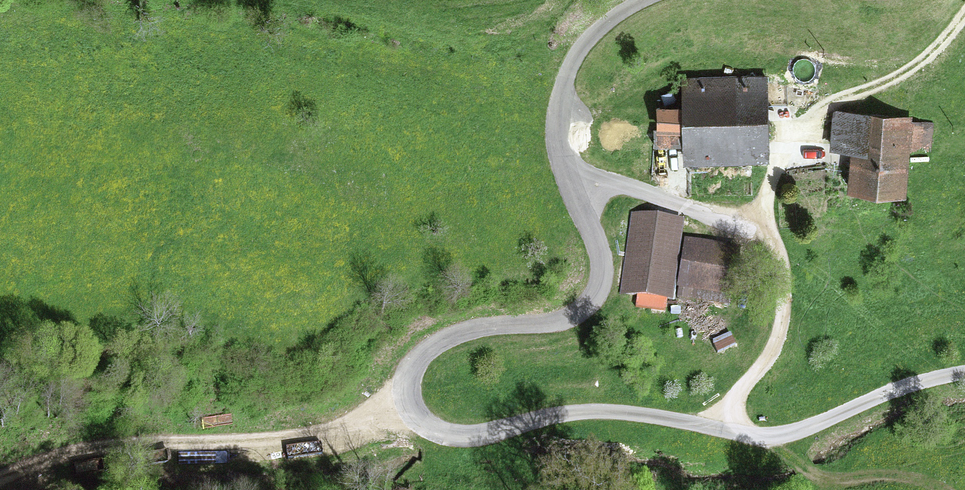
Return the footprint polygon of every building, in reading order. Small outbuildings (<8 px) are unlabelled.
[(682,158),(767,155),(765,80),(680,85),(681,110),(661,109),(660,129),(651,130),(652,147),(681,146),(682,158)] [(853,148),(849,192),(900,195),(904,146),(926,148),(928,128),(906,126),(907,120),(834,113),(831,146),(853,148)] [(679,303),(687,223),(654,220),(646,300),(679,303)] [(740,240),(694,233),(686,291),(732,297),(740,240)]
